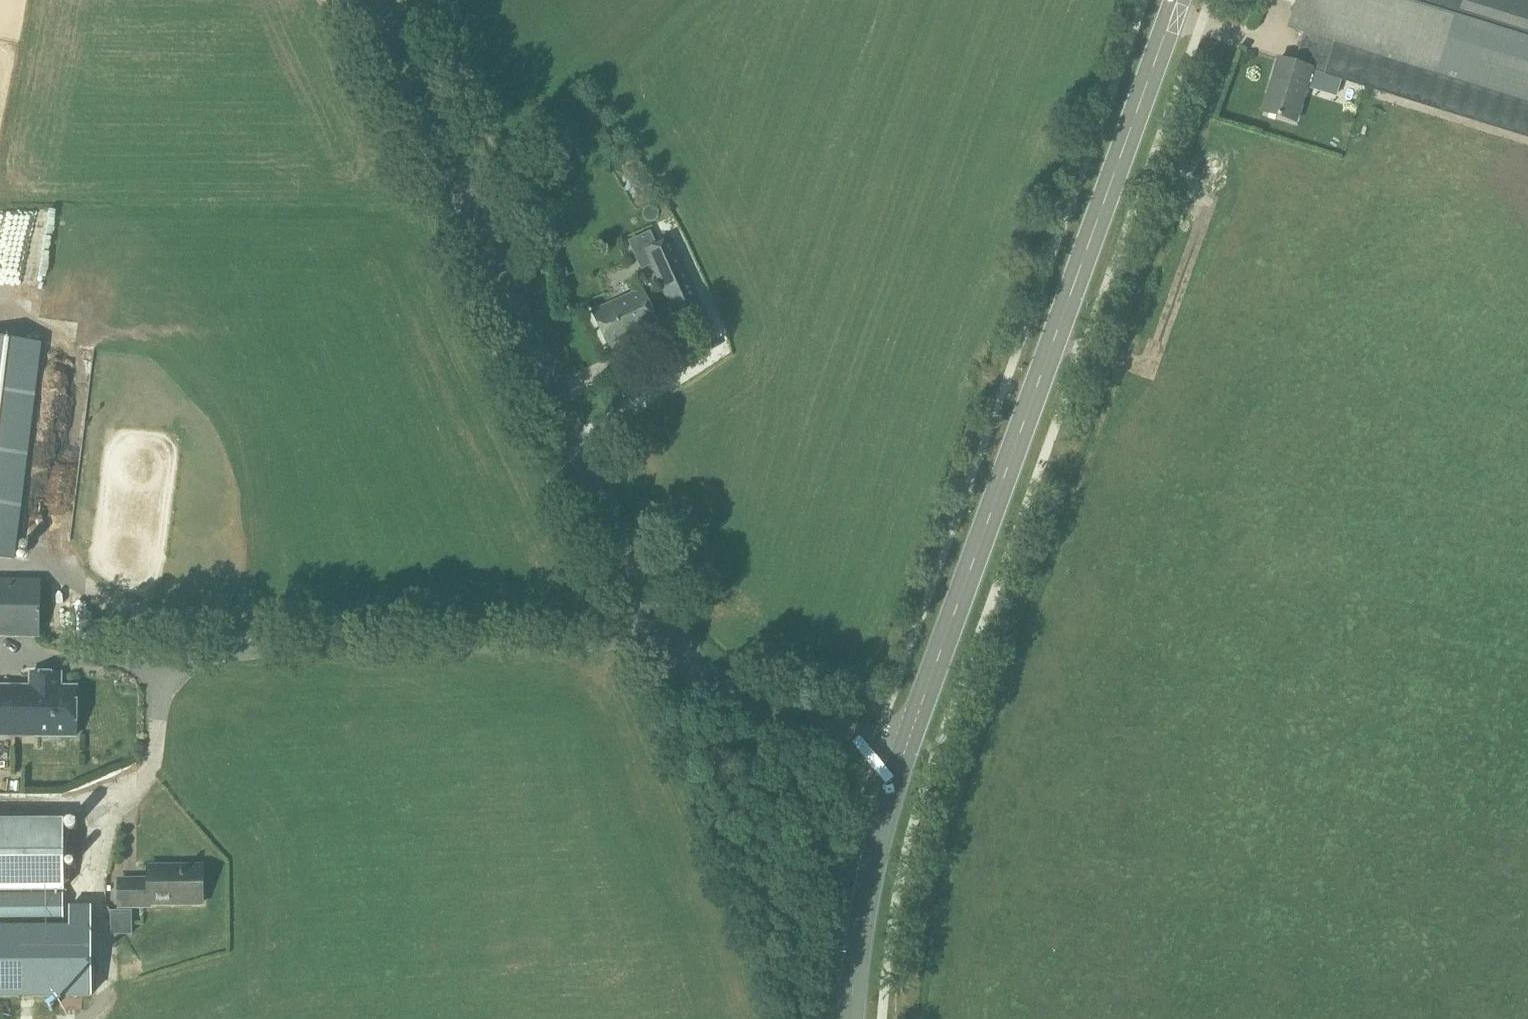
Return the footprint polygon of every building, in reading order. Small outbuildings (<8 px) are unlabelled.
[(1289,29),(1304,34),(1295,63),(1313,68),(1312,70),(1343,80),(1527,137),(1527,0),(1297,0),(1289,29)] [(1279,81),(1269,113),(1296,122),(1307,88),(1337,97),(1343,80),(1312,70),(1313,68),(1295,63),(1280,58),(1273,80),(1279,81)] [(673,238),(646,251),(685,336),(712,323),(673,238)] [(642,289),(594,311),(611,349),(660,327),(642,289)] [(16,559),(42,343),(0,338),(0,557),(16,559)] [(614,353),(599,359),(603,369),(618,363),(614,353)] [(41,638),(42,579),(0,578),(0,637),(41,638)] [(0,686),(0,736),(78,736),(78,686),(58,686),(59,674),(32,674),(31,687),(0,686)] [(0,819),(0,892),(63,891),(66,891),(65,818),(0,819)] [(149,867),(149,880),(120,880),(120,906),(151,906),(151,904),(203,903),(203,866),(149,867)] [(63,891),(0,892),(0,924),(64,924),(63,891)] [(0,926),(0,998),(93,997),(93,905),(70,905),(70,925),(0,926)] [(138,950),(122,956),(126,966),(142,960),(138,950)]
